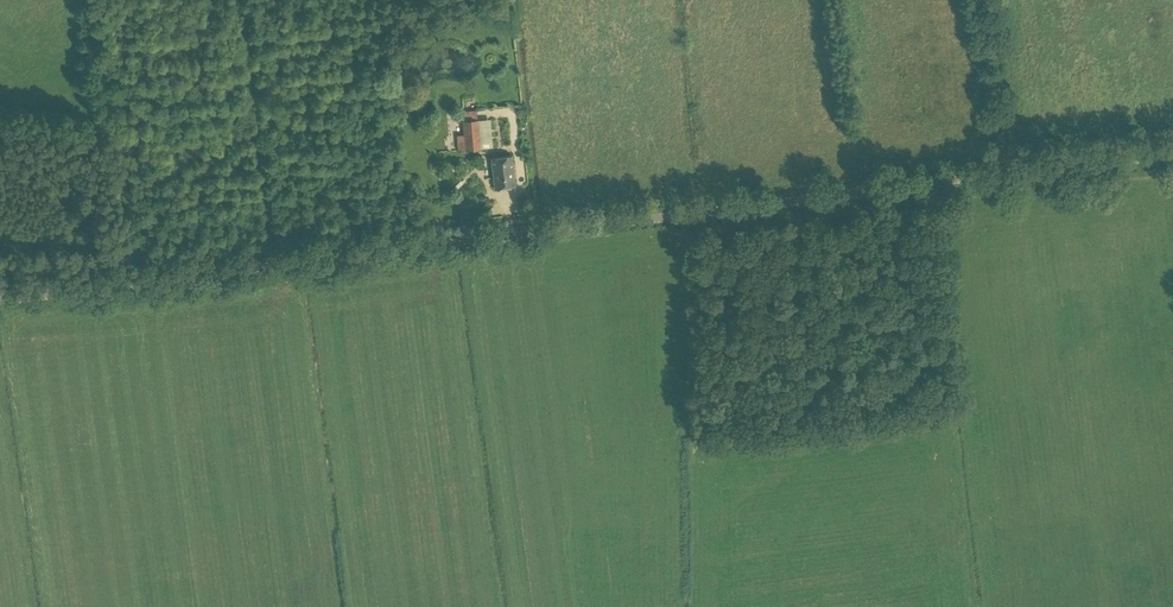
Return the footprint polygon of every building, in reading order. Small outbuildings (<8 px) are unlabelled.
[(458,135),(459,150),(473,149),(485,148),(483,123),(482,123),(482,117),(477,117),(476,111),(464,112),(465,135),(458,135)] [(491,158),(494,188),(515,185),(511,155),(491,158)]
